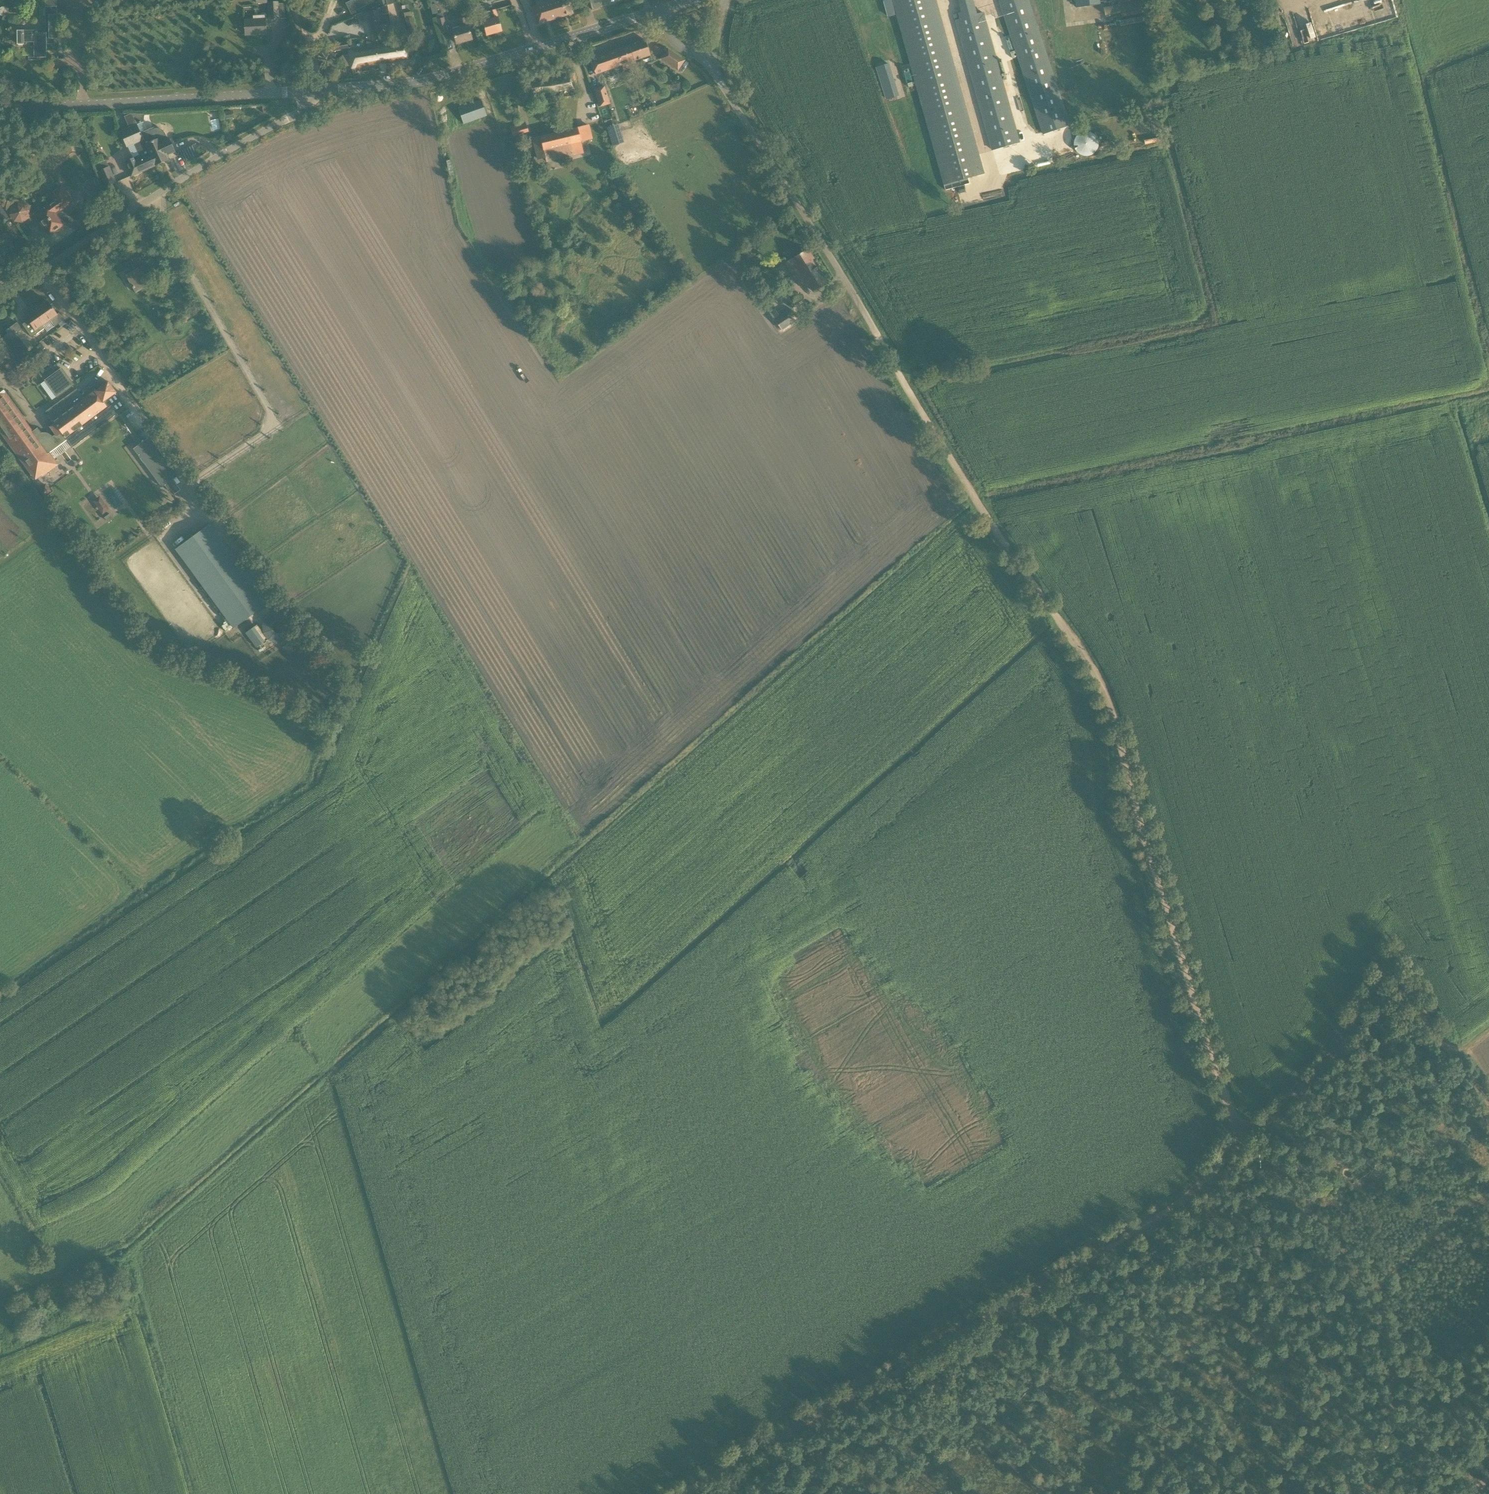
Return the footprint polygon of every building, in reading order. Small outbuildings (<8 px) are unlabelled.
[(34,58),(46,58),(46,44),(54,44),(54,39),(57,38),(57,0),(45,0),(45,30),(17,31),(17,45),(24,45),(24,43),(33,42),(34,58)] [(345,3),(350,13),(373,1),(373,0),(351,0),(345,3)] [(537,6),(531,7),(537,25),(573,14),(569,0),(555,0),(553,1),(553,0),(547,0),(536,3),(537,6)] [(589,0),(592,10),(624,0),(589,0)] [(936,0),(887,0),(883,1),(886,10),(895,8),(946,190),(970,184),(968,178),(984,173),(936,0)] [(954,15),(955,20),(956,20),(992,151),(1021,143),(984,12),(977,14),(974,0),(959,0),(962,12),(954,15)] [(1045,134),(1071,125),(1029,0),(1000,0),(1045,134)] [(1106,16),(1144,8),(1143,0),(1142,0),(1104,7),(1106,16)] [(269,3),(269,20),(278,19),(278,2),(269,3)] [(387,5),(380,7),(381,8),(377,9),(377,11),(369,12),(374,40),(384,39),(382,25),(390,24),(387,5)] [(480,14),(483,26),(486,35),(502,31),(498,17),(497,17),(495,10),(480,14)] [(436,20),(440,34),(448,33),(444,18),(443,18),(442,13),(436,15),(437,20),(436,20)] [(405,18),(408,30),(415,29),(412,17),(405,18)] [(458,20),(459,26),(452,29),(456,44),(471,39),(465,17),(458,20)] [(244,20),(245,25),(245,35),(266,34),(265,19),(244,20)] [(1302,22),(1304,62),(1321,61),(1320,47),(1312,47),(1311,22),(1302,22)] [(396,31),(397,35),(406,33),(404,25),(398,27),(398,30),(396,31)] [(628,45),(628,46),(590,59),(595,75),(621,66),(623,70),(636,66),(635,61),(650,56),(644,40),(628,45)] [(349,51),(351,68),(408,59),(406,44),(390,47),(390,44),(349,51)] [(326,49),(319,52),(322,60),(329,58),(326,49)] [(661,59),(677,70),(684,60),(668,49),(661,59)] [(877,68),(887,100),(900,96),(889,64),(877,68)] [(523,81),(527,102),(563,95),(563,99),(578,96),(573,71),(523,81)] [(594,90),(599,108),(610,104),(605,86),(594,90)] [(458,108),(463,124),(487,116),(481,100),(458,108)] [(232,111),(225,112),(226,119),(233,118),(232,111)] [(629,121),(617,123),(619,131),(640,126),(637,112),(627,114),(629,121)] [(144,116),(132,115),(136,124),(136,125),(143,121),(144,116)] [(510,127),(513,137),(528,132),(525,123),(510,127)] [(136,124),(119,132),(120,133),(127,148),(135,145),(142,142),(139,134),(140,133),(136,125),(136,124)] [(593,139),(589,125),(532,138),(537,160),(545,158),(546,162),(583,154),(580,142),(593,139)] [(140,155),(124,162),(131,176),(155,166),(168,160),(166,156),(175,152),(169,138),(167,139),(165,134),(162,130),(158,128),(154,129),(153,127),(140,133),(139,134),(142,142),(135,145),(140,155)] [(610,146),(622,142),(618,129),(606,133),(610,146)] [(1079,154),(1079,155),(1080,155),(1081,156),(1082,156),(1083,156),(1084,157),(1086,157),(1087,157),(1089,157),(1090,156),(1091,156),(1092,156),(1093,155),(1094,155),(1095,154),(1096,153),(1096,152),(1097,152),(1098,151),(1098,150),(1098,149),(1099,148),(1099,146),(1099,145),(1099,144),(1099,143),(1099,142),(1099,141),(1098,140),(1098,139),(1098,138),(1097,137),(1096,136),(1096,135),(1095,135),(1094,134),(1092,133),(1091,132),(1090,132),(1088,132),(1087,132),(1084,132),(1083,132),(1082,132),(1081,133),(1080,133),(1079,134),(1079,135),(1078,135),(1077,136),(1076,137),(1076,138),(1075,139),(1075,140),(1075,141),(1074,142),(1074,143),(1074,144),(1074,145),(1074,146),(1075,148),(1075,149),(1075,150),(1076,151),(1076,152),(1077,152),(1078,153),(1079,154)] [(93,166),(103,188),(116,182),(106,160),(93,166)] [(36,214),(49,234),(62,225),(53,211),(59,207),(60,209),(71,202),(60,187),(50,194),(50,195),(45,199),(49,205),(36,214)] [(806,283),(812,291),(826,283),(805,250),(785,263),(799,288),(806,283)] [(126,274),(129,280),(136,293),(148,286),(138,268),(126,274)] [(763,302),(781,330),(796,320),(790,310),(780,316),(768,299),(763,302)] [(35,310),(31,309),(25,314),(24,313),(23,314),(28,320),(22,324),(31,337),(45,328),(43,325),(50,320),(54,327),(64,320),(59,313),(57,315),(47,301),(35,310)] [(165,309),(158,311),(159,318),(166,317),(165,309)] [(13,360),(18,367),(32,357),(15,334),(22,329),(17,323),(5,331),(8,334),(0,339),(0,348),(6,345),(15,358),(13,360)] [(45,380),(56,396),(57,397),(73,385),(61,369),(45,380)] [(125,406),(108,382),(84,399),(77,389),(71,393),(46,412),(54,423),(49,427),(55,434),(52,437),(51,436),(50,435),(49,434),(47,433),(46,433),(44,432),(43,433),(42,433),(41,433),(38,428),(32,432),(1,388),(0,388),(0,432),(35,481),(59,465),(50,452),(49,453),(47,450),(65,437),(73,448),(117,414),(116,413),(125,406)] [(149,437),(133,449),(161,488),(164,485),(172,479),(177,476),(149,437)] [(45,484),(37,489),(43,497),(50,491),(45,484)] [(104,517),(107,523),(113,519),(109,513),(104,517)] [(267,603),(209,524),(175,549),(234,628),(267,603)] [(253,627),(245,633),(255,647),(263,642),(253,627)] [(299,712),(313,717),(315,709),(302,704),(299,712)]
